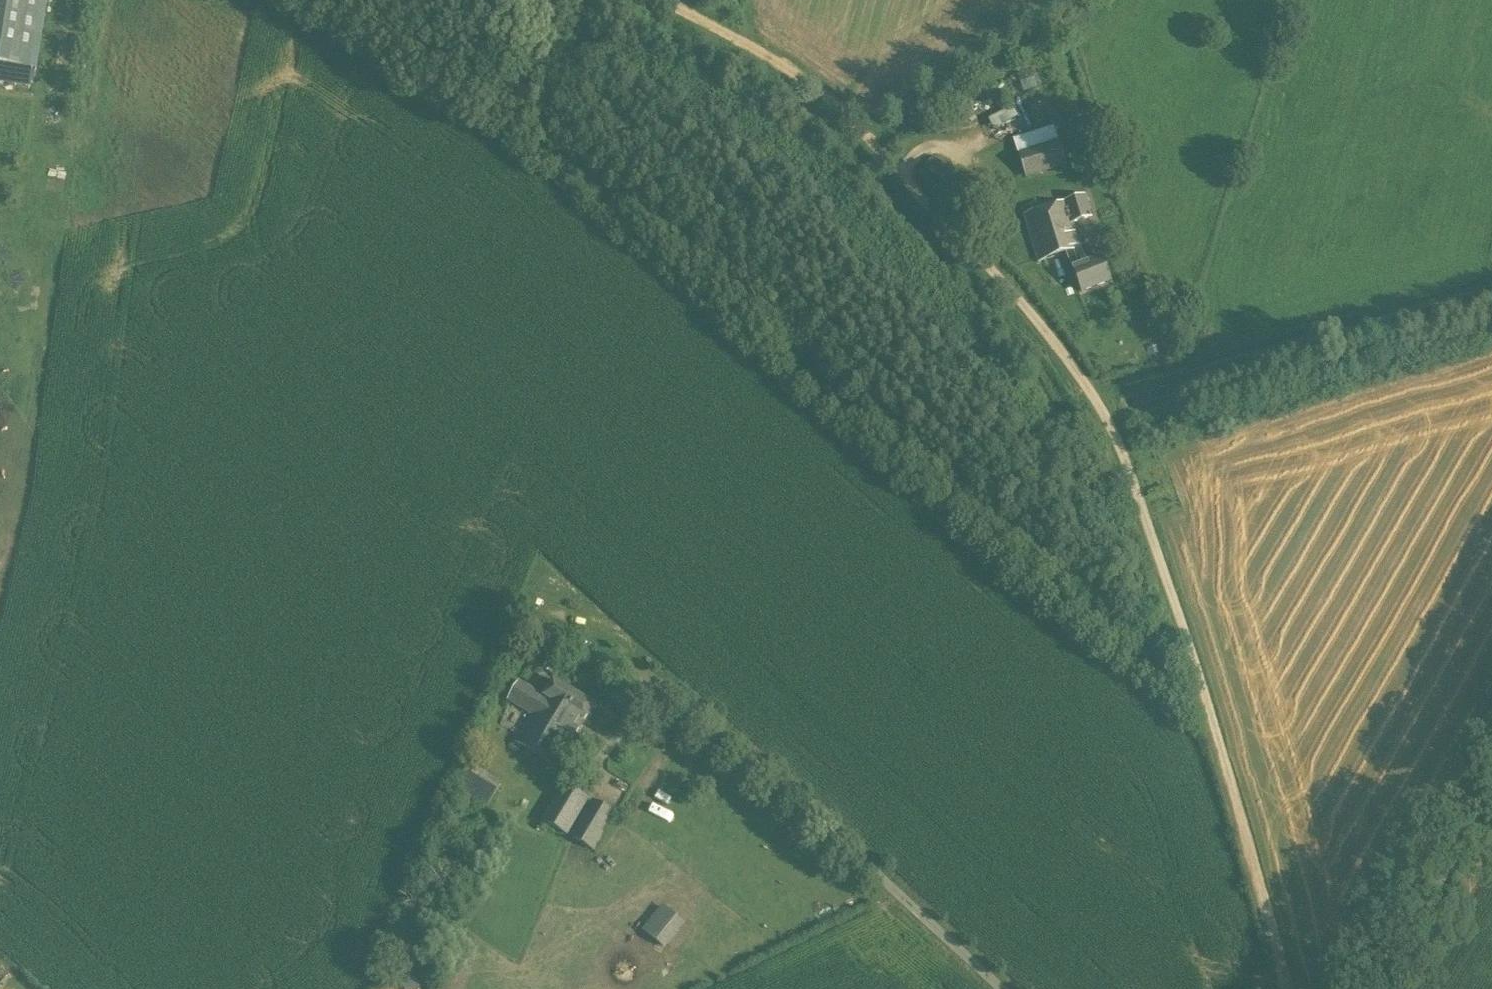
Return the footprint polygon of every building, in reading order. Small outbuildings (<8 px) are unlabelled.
[(49,0),(0,0),(0,129),(28,133),(49,0)] [(1026,177),(1065,164),(1057,141),(1019,153),(1026,177)] [(1082,246),(1073,222),(1093,216),(1086,195),(1026,214),(1040,261),(1068,251),(1074,267),(1082,291),(1111,280),(1103,257),(1096,260),(1090,243),(1082,246)] [(596,703),(555,679),(546,694),(520,679),(509,698),(535,713),(518,741),(556,764),(570,740),(573,742),(596,703)] [(467,764),(455,790),(489,805),(500,779),(467,764)] [(568,835),(591,798),(565,782),(542,819),(568,835)] [(595,851),(616,814),(592,800),(570,837),(595,851)] [(665,948),(685,923),(663,905),(642,929),(665,948)]
